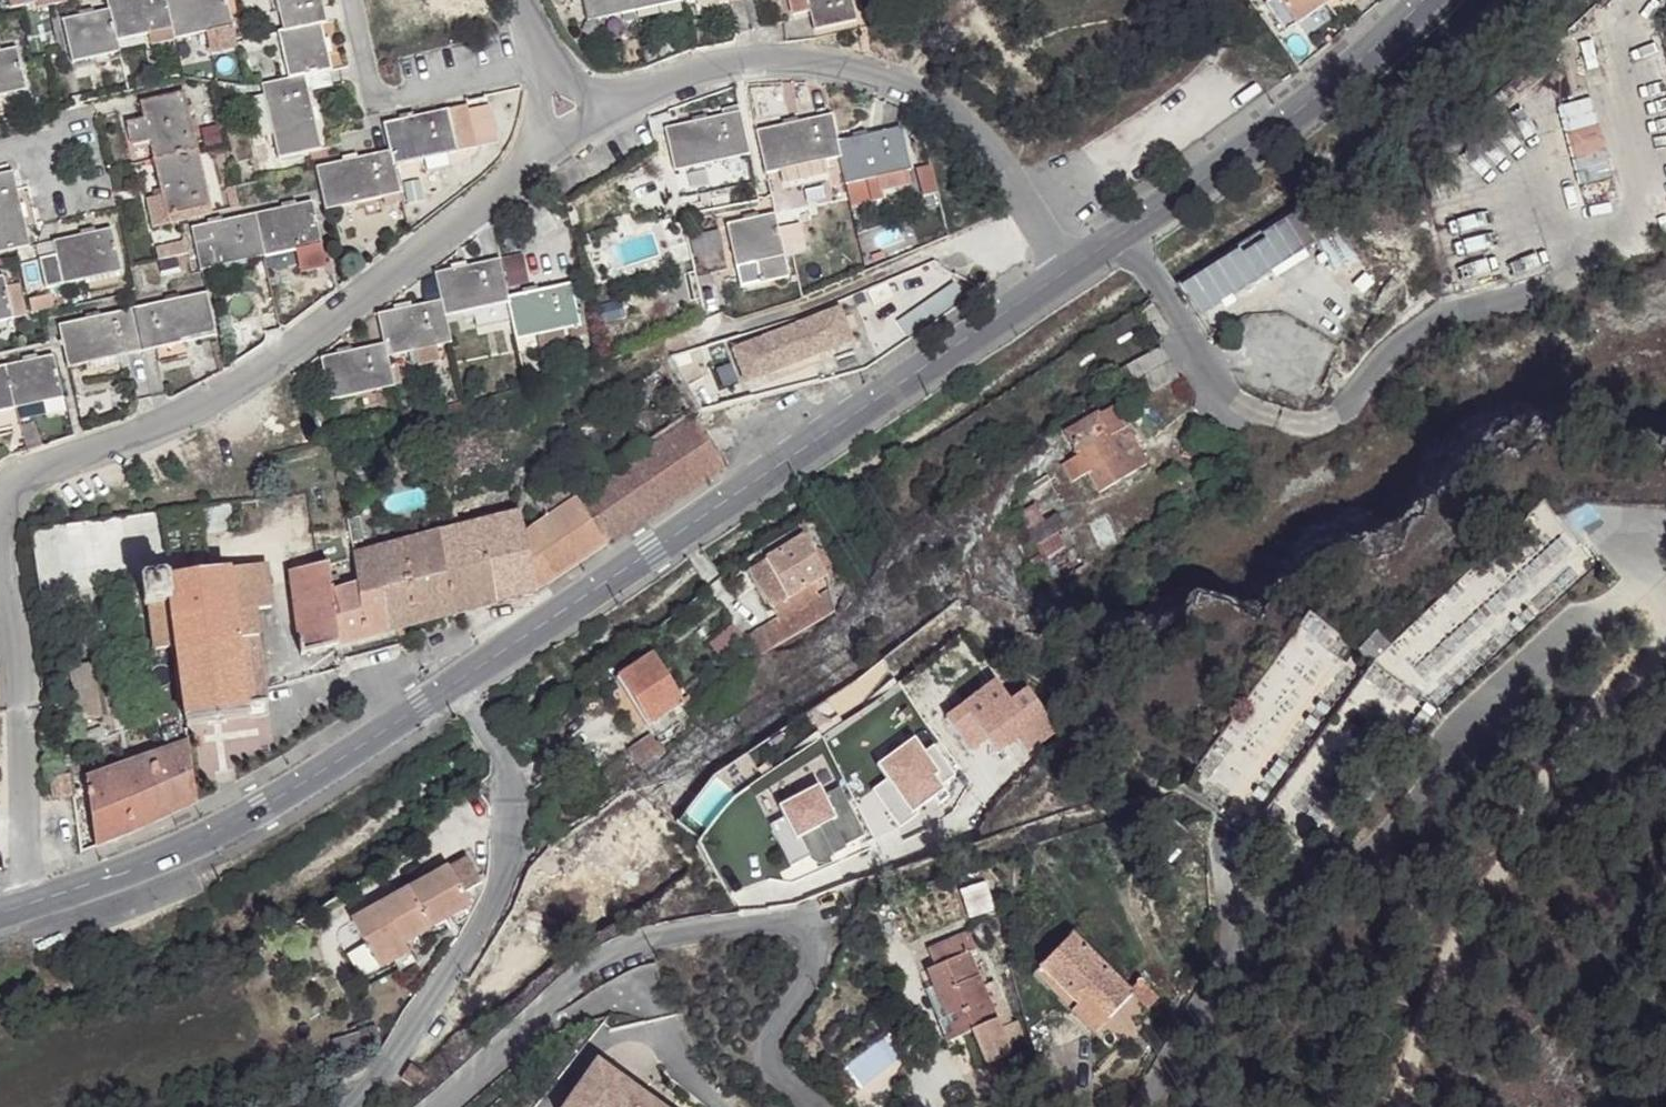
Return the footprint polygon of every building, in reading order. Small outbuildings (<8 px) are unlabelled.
[(67,0),(8,0),(10,9),(36,3),(37,8),(67,2),(67,0)] [(118,41),(149,34),(151,45),(174,40),(165,0),(107,0),(109,9),(116,41),(118,41)] [(174,40),(205,33),(209,53),(237,47),(227,0),(165,0),(174,40)] [(283,32),(321,24),(327,22),(322,0),(276,0),(283,31),(283,32)] [(586,21),(634,11),(632,0),(582,0),(586,21)] [(634,11),(680,1),(680,0),(632,0),(634,11)] [(813,31),(857,21),(852,0),(789,0),(792,15),(809,11),(813,31)] [(1284,32),(1295,24),(1325,4),(1323,0),(1270,0),(1264,4),(1284,32)] [(1304,37),(1334,16),(1325,4),(1295,24),(1304,37)] [(61,20),(72,63),(120,52),(118,41),(116,41),(109,9),(94,12),(79,16),(61,20)] [(278,32),(288,79),(304,76),(332,70),(328,54),(324,39),(321,24),(283,32),(283,31),(278,32)] [(26,90),(17,47),(1,50),(0,50),(0,96),(26,90)] [(273,134),(278,159),(321,149),(315,123),(312,108),(304,76),(288,79),(261,85),(264,95),(273,134)] [(149,141),(154,161),(197,151),(184,92),(140,102),(144,119),(127,123),(132,145),(149,141)] [(273,134),(264,95),(253,98),(261,137),(273,134)] [(1579,185),(1612,176),(1588,98),(1556,107),(1579,185)] [(390,151),(394,166),(476,148),(476,146),(468,110),(467,104),(383,124),(390,151)] [(497,142),(489,105),(468,110),(476,146),(497,142)] [(664,128),(674,171),(749,154),(739,105),(721,109),(722,115),(707,119),(692,122),(664,128)] [(756,131),(765,174),(785,169),(789,184),(822,176),(821,169),(827,168),(826,160),(840,157),(836,141),(831,114),(799,121),(783,125),(756,131)] [(836,141),(840,157),(850,205),(883,198),(881,191),(909,186),(906,171),(910,170),(900,127),(868,134),(852,138),(836,141)] [(162,197),(167,218),(210,209),(197,151),(154,161),(162,197)] [(315,168),(325,212),(382,198),(384,207),(403,203),(394,166),(390,151),(358,158),(343,162),(315,168)] [(358,158),(357,154),(342,157),(343,162),(358,158)] [(448,166),(445,155),(424,160),(426,170),(448,166)] [(938,193),(931,165),(917,168),(923,197),(938,193)] [(13,172),(0,175),(0,253),(30,246),(24,220),(20,204),(13,172)] [(720,195),(717,180),(689,186),(692,201),(720,195)] [(424,200),(420,181),(404,184),(407,203),(424,200)] [(239,206),(235,187),(228,189),(232,208),(239,206)] [(147,200),(153,228),(212,214),(210,209),(167,218),(162,197),(147,200)] [(255,213),(265,257),(295,250),(300,272),(322,268),(321,266),(326,265),(313,200),(296,204),(281,207),(255,213)] [(811,220),(809,211),(799,213),(801,222),(811,220)] [(191,227),(200,271),(265,257),(255,213),(223,220),(207,224),(191,227)] [(756,264),(760,284),(789,278),(775,213),(758,217),(743,220),(726,224),(735,269),(756,264)] [(1306,213),(1178,279),(1195,313),(1324,248),(1306,213)] [(799,245),(794,224),(786,226),(791,247),(799,245)] [(55,255),(39,259),(46,288),(84,280),(119,273),(121,272),(112,229),(96,232),(81,235),(53,242),(55,255)] [(187,254),(185,243),(166,247),(169,258),(187,254)] [(169,258),(166,247),(155,249),(158,260),(169,258)] [(885,258),(882,249),(867,255),(870,264),(885,258)] [(158,260),(162,276),(180,271),(178,264),(188,261),(187,254),(169,258),(158,260)] [(523,283),(517,257),(502,260),(508,286),(523,283)] [(444,317),(446,316),(508,304),(509,303),(507,297),(499,259),(434,273),(440,300),(444,317)] [(119,273),(84,280),(85,285),(88,284),(89,287),(118,281),(117,278),(120,277),(119,273)] [(215,291),(211,274),(204,276),(208,292),(215,291)] [(26,315),(19,284),(6,286),(3,275),(0,276),(0,321),(26,315)] [(508,304),(515,341),(569,330),(572,344),(580,342),(579,336),(586,335),(584,325),(581,326),(571,283),(507,297),(509,303),(508,304)] [(954,283),(897,322),(907,336),(964,298),(954,283)] [(132,308),(142,352),(217,336),(207,292),(180,298),(165,301),(132,308)] [(52,294),(29,300),(31,313),(55,308),(52,294)] [(384,344),(388,357),(415,351),(418,365),(440,360),(437,347),(452,343),(446,316),(444,317),(440,300),(411,306),(394,310),(377,314),(384,344)] [(394,310),(411,306),(410,302),(393,306),(394,310)] [(58,325),(67,368),(118,357),(128,355),(142,352),(132,308),(100,315),(85,319),(58,325)] [(733,350),(746,383),(852,341),(838,308),(733,350)] [(566,348),(563,331),(537,336),(540,354),(566,348)] [(225,369),(218,340),(212,342),(220,372),(225,369)] [(320,358),(330,401),(394,387),(388,357),(384,344),(352,351),(337,354),(320,358)] [(1141,373),(1151,392),(1178,378),(1160,348),(1126,366),(1132,378),(1141,373)] [(5,366),(14,408),(63,397),(53,355),(38,358),(22,362),(5,366)] [(130,367),(128,355),(118,357),(121,369),(130,367)] [(400,386),(395,363),(389,364),(394,387),(400,386)] [(14,408),(5,366),(0,367),(0,412),(14,408)] [(1113,407),(1097,416),(1109,437),(1126,428),(1113,407)] [(1088,473),(1098,491),(1145,462),(1126,428),(1109,437),(1097,416),(1097,415),(1065,434),(1077,456),(1061,466),(1071,483),(1088,473)] [(356,586),(357,595),(382,592),(386,632),(395,629),(399,640),(406,638),(403,628),(532,594),(724,466),(693,418),(574,497),(564,484),(535,504),(545,518),(524,530),(521,512),(352,557),(354,572),(356,586)] [(20,426),(27,450),(42,446),(34,422),(20,426)] [(987,452),(975,460),(983,472),(995,464),(987,452)] [(1047,475),(1025,490),(1030,499),(1053,484),(1047,475)] [(1034,505),(1019,513),(1028,530),(1043,521),(1034,505)] [(806,519),(802,509),(795,513),(801,523),(806,519)] [(1028,530),(1045,559),(1073,543),(1057,513),(1043,521),(1028,530)] [(813,541),(809,532),(751,569),(775,607),(811,584),(826,574),(808,544),(813,541)] [(815,555),(821,564),(829,559),(823,550),(815,555)] [(290,572),(301,655),(386,632),(382,592),(357,595),(356,586),(340,591),(338,576),(330,577),(329,563),(290,572)] [(268,702),(256,610),(272,608),(266,564),(142,581),(145,606),(149,606),(154,651),(176,648),(186,725),(248,716),(246,705),(259,703),(268,702)] [(780,615),(782,619),(818,596),(811,584),(775,607),(780,615)] [(763,626),(775,645),(835,610),(830,588),(818,596),(782,619),(780,615),(763,626)] [(750,634),(763,653),(775,645),(763,626),(750,634)] [(1359,647),(1375,659),(1387,645),(1372,632),(1359,647)] [(619,676),(659,735),(691,714),(652,654),(629,670),(625,664),(620,667),(624,673),(619,676)] [(101,718),(91,663),(69,667),(78,722),(101,718)] [(993,685),(961,709),(967,718),(1000,695),(993,685)] [(1025,693),(1008,706),(1023,727),(1010,736),(1024,756),(1054,734),(1025,693)] [(961,709),(943,722),(966,754),(983,742),(994,756),(1005,748),(1001,743),(1010,736),(1023,727),(1008,706),(1000,695),(967,718),(961,709)] [(82,747),(105,737),(101,728),(80,735),(82,747)] [(650,734),(628,750),(639,766),(665,750),(659,741),(656,743),(650,734)] [(874,768),(884,781),(888,778),(882,769),(910,748),(917,756),(921,753),(911,740),(874,768)] [(73,805),(80,852),(95,847),(132,833),(197,803),(195,791),(189,741),(86,778),(89,802),(73,805)] [(884,781),(870,792),(898,829),(917,814),(915,811),(931,799),(936,805),(947,797),(939,786),(953,775),(931,746),(921,753),(917,756),(910,748),(882,769),(888,778),(884,781)] [(49,778),(52,798),(72,795),(69,775),(52,777),(49,778)] [(775,812),(781,823),(786,820),(783,814),(814,798),(817,803),(822,800),(817,790),(775,812)] [(781,823),(767,830),(789,871),(808,861),(806,856),(811,854),(813,857),(822,853),(820,849),(824,847),(829,856),(831,860),(844,853),(842,850),(863,839),(838,792),(822,800),(817,803),(814,798),(783,814),(786,820),(781,823)] [(808,861),(810,865),(815,867),(819,867),(823,866),(827,864),(829,860),(829,856),(824,847),(820,849),(822,853),(813,857),(811,854),(806,856),(808,861)] [(466,856),(351,922),(378,968),(407,952),(406,948),(402,950),(399,944),(470,903),(463,891),(480,881),(466,856)] [(975,1034),(988,1064),(1012,1054),(994,1012),(1006,1007),(995,981),(983,987),(968,954),(977,951),(969,933),(928,951),(935,968),(928,971),(935,987),(948,1018),(965,1011),(975,1034)] [(1038,970),(1077,1007),(1085,999),(1107,1019),(1130,994),(1133,991),(1131,989),(1072,934),(1038,970)] [(1133,991),(1130,994),(1147,1010),(1158,999),(1144,985),(1144,981),(1142,980),(1140,980),(1136,981),(1135,985),(1131,989),(1133,991)] [(927,991),(951,1045),(975,1034),(965,1011),(948,1018),(935,987),(927,991)] [(1085,999),(1077,1007),(1071,1012),(1094,1033),(1107,1019),(1085,999)] [(994,1012),(1012,1054),(1030,1046),(1019,1022),(1013,1025),(1006,1007),(994,1012)] [(988,1064),(1001,1093),(1025,1082),(1012,1054),(988,1064)] [(597,1063),(566,1106),(659,1106),(597,1063)] [(426,1074),(411,1064),(401,1078),(416,1088),(426,1074)]
